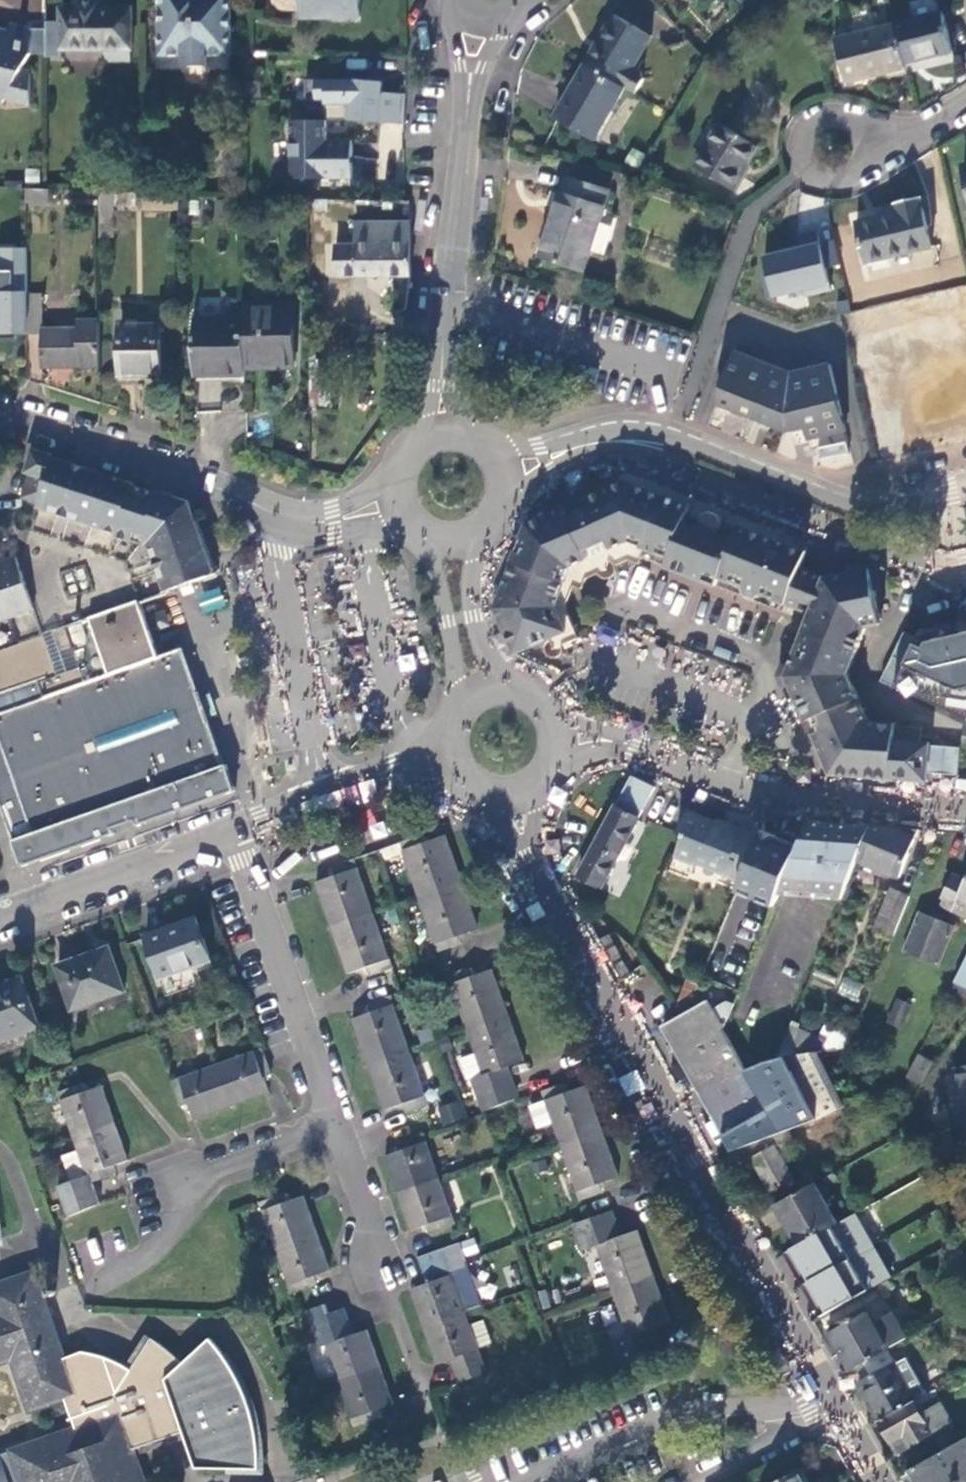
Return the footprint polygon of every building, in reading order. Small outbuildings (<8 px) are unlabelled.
[(125,49),(125,8),(94,8),(94,0),(76,0),(76,8),(62,9),(62,50),(125,49)] [(162,57),(184,57),(184,66),(209,67),(208,57),(231,56),(230,0),(161,0),(162,57)] [(302,19),(360,17),(360,0),(302,0),(302,19)] [(944,16),(896,28),(905,67),(954,56),(944,16)] [(613,20),(584,70),(625,94),(636,100),(644,85),(643,79),(634,74),(653,43),(613,20)] [(2,104),(5,100),(31,106),(31,75),(22,72),(31,55),(31,31),(9,25),(4,37),(0,36),(0,104),(2,104)] [(847,87),(906,73),(905,67),(896,28),(836,42),(847,87)] [(595,144),(625,94),(584,70),(555,121),(595,144)] [(327,100),(327,121),(348,121),(405,125),(406,95),(383,93),(383,83),(353,80),(306,81),(306,101),(327,100)] [(248,83),(249,95),(260,95),(260,83),(248,83)] [(327,121),(291,121),(291,179),(353,179),(353,141),(327,141),(327,121)] [(694,171),(736,195),(742,181),(740,179),(755,150),(718,129),(694,171)] [(586,275),(607,193),(563,181),(540,263),(586,275)] [(26,201),(26,189),(0,188),(0,200),(26,201)] [(50,205),(49,190),(46,190),(26,189),(26,201),(26,204),(50,205)] [(136,207),(137,194),(114,193),(114,206),(136,207)] [(868,266),(934,252),(923,202),(898,207),(900,217),(860,226),(868,266)] [(337,277),(410,276),(413,276),(411,224),(357,225),(357,245),(337,246),(337,277)] [(822,244),(760,252),(766,298),(828,290),(822,244)] [(43,367),(100,366),(100,319),(77,320),(77,327),(43,327),(43,294),(27,294),(27,336),(42,335),(43,367)] [(263,314),(244,314),(244,318),(245,367),(294,365),(294,304),(263,303),(263,314)] [(0,306),(0,339),(13,339),(12,306),(0,306)] [(211,369),(245,368),(245,367),(244,318),(194,319),(194,376),(211,377),(211,369)] [(161,376),(161,326),(140,325),(140,328),(121,328),(122,376),(161,376)] [(875,370),(886,422),(925,413),(926,419),(915,421),(921,447),(942,443),(949,441),(954,437),(958,431),(961,425),(961,418),(965,418),(965,349),(875,370)] [(740,356),(719,406),(793,436),(807,433),(810,441),(848,432),(833,367),(793,378),(740,356)] [(45,478),(37,503),(34,515),(29,532),(36,551),(86,533),(104,474),(62,461),(53,458),(54,454),(33,448),(26,472),(29,473),(45,478)] [(29,473),(21,498),(37,503),(45,478),(29,473)] [(214,574),(201,537),(195,520),(198,519),(191,501),(180,497),(159,490),(158,493),(133,486),(133,483),(104,474),(86,533),(36,551),(0,563),(0,651),(44,636),(43,633),(65,625),(139,601),(214,574)] [(723,522),(721,518),(706,512),(702,514),(700,521),(687,516),(690,506),(627,480),(526,523),(494,608),(515,654),(550,639),(566,631),(556,609),(571,567),(627,543),(668,558),(665,567),(718,587),(720,579),(743,588),(743,597),(753,601),(760,595),(787,605),(800,569),(807,552),(739,525),(735,534),(720,529),(723,522)] [(800,569),(787,605),(811,615),(824,578),(800,569)] [(856,572),(824,578),(811,615),(796,655),(792,667),(783,664),(777,678),(782,689),(792,685),(830,774),(928,782),(929,773),(959,775),(961,748),(930,746),(931,744),(922,743),(923,729),(896,727),(895,724),(867,722),(847,676),(866,628),(882,624),(869,570),(856,572)] [(0,712),(0,738),(34,832),(224,766),(224,765),(183,648),(160,656),(149,628),(139,601),(65,625),(80,668),(38,682),(44,697),(0,712)] [(80,668),(65,625),(43,633),(44,636),(0,651),(0,695),(14,690),(25,687),(38,682),(80,668)] [(893,687),(916,640),(903,634),(880,682),(893,687)] [(953,644),(946,683),(965,687),(965,646),(953,644)] [(15,693),(14,690),(0,695),(0,712),(44,697),(38,682),(25,687),(26,690),(15,693)] [(0,738),(0,800),(14,840),(34,832),(0,738)] [(116,833),(114,827),(125,823),(136,819),(138,824),(138,825),(147,822),(236,790),(226,764),(224,765),(224,766),(34,832),(14,840),(24,867),(116,833)] [(601,888),(655,787),(631,775),(578,875),(601,888)] [(741,834),(685,811),(676,832),(682,834),(673,855),(693,862),(694,860),(721,870),(720,874),(740,883),(760,834),(744,827),(741,834)] [(778,895),(840,900),(855,861),(869,826),(805,822),(797,847),(778,895)] [(916,837),(896,828),(869,826),(855,861),(899,878),(916,837)] [(737,891),(773,906),(778,895),(797,847),(762,832),(760,834),(740,883),(737,891)] [(400,842),(420,897),(463,881),(446,835),(425,841),(423,833),(400,842)] [(374,913),(354,858),(332,865),(334,875),(315,882),(332,928),(374,913)] [(965,881),(951,875),(939,898),(941,900),(938,906),(965,920),(965,878),(965,881)] [(439,951),(461,943),(459,936),(480,928),(463,881),(420,897),(439,951)] [(872,932),(891,940),(909,896),(889,888),(872,932)] [(938,968),(955,927),(919,912),(902,953),(938,968)] [(394,967),(374,913),(332,928),(348,973),(357,970),(367,967),(371,976),(394,967)] [(211,959),(196,916),(171,925),(173,931),(147,940),(161,977),(211,959)] [(608,935),(599,940),(621,979),(630,974),(608,935)] [(73,1008),(124,990),(111,952),(93,957),(92,953),(58,966),(73,1008)] [(954,982),(965,988),(965,958),(954,982)] [(448,974),(467,1029),(509,1014),(493,967),(473,973),(470,966),(448,974)] [(687,976),(676,1006),(683,1014),(688,1005),(696,989),(701,979),(702,977),(695,974),(693,978),(687,976)] [(0,985),(0,1038),(37,1024),(20,977),(0,985)] [(954,982),(943,1003),(955,1008),(961,998),(965,1000),(965,988),(954,982)] [(390,994),(368,1001),(367,1002),(370,1010),(351,1017),(368,1064),(410,1049),(390,994)] [(662,1026),(674,1048),(719,1023),(724,1030),(734,1005),(727,1001),(712,1009),(707,1000),(683,1014),(662,1026)] [(901,1028),(911,1006),(897,1000),(887,1023),(901,1028)] [(484,1110),(517,1098),(507,1068),(526,1060),(509,1014),(467,1029),(475,1053),(482,1074),(472,1077),(472,1078),(484,1110)] [(674,1048),(698,1091),(744,1066),(724,1030),(719,1023),(674,1048)] [(814,1035),(790,1025),(778,1058),(786,1057),(806,1054),(814,1035)] [(827,1040),(814,1035),(806,1054),(817,1053),(822,1052),(827,1040)] [(262,1048),(217,1064),(232,1106),(269,1092),(263,1076),(271,1073),(262,1048)] [(430,1103),(410,1049),(368,1064),(384,1110),(403,1104),(406,1112),(430,1103)] [(468,1079),(472,1078),(472,1077),(482,1074),(475,1053),(461,1058),(468,1079)] [(844,1105),(817,1053),(806,1054),(786,1057),(816,1119),(844,1105)] [(934,1062),(917,1054),(906,1076),(921,1085),(924,1081),(934,1062)] [(698,1091),(732,1151),(798,1126),(816,1119),(786,1057),(778,1058),(764,1062),(746,1069),(744,1066),(698,1091)] [(217,1064),(171,1080),(180,1106),(188,1104),(194,1119),(232,1106),(217,1064)] [(954,1068),(964,1130),(965,1129),(965,1066),(954,1068)] [(57,1091),(73,1138),(115,1122),(102,1085),(86,1090),(83,1082),(57,1091)] [(553,1123),(562,1147),(604,1132),(586,1086),(568,1091),(564,1083),(541,1091),(545,1100),(553,1123)] [(441,1125),(465,1118),(459,1100),(436,1107),(441,1125)] [(553,1123),(545,1100),(529,1105),(538,1129),(553,1123)] [(89,1183),(116,1174),(114,1166),(129,1161),(115,1122),(73,1138),(89,1183)] [(803,1141),(798,1126),(732,1151),(725,1153),(731,1166),(751,1159),(769,1192),(795,1178),(779,1150),(803,1141)] [(581,1200),(604,1192),(601,1183),(620,1176),(604,1132),(562,1147),(581,1200)] [(424,1133),(415,1136),(397,1142),(399,1150),(384,1156),(398,1193),(440,1178),(424,1133)] [(934,1170),(965,1162),(965,1135),(928,1144),(934,1170)] [(456,1224),(440,1178),(398,1193),(412,1230),(427,1226),(430,1233),(456,1224)] [(776,1205),(798,1245),(838,1223),(816,1183),(776,1205)] [(259,1202),(275,1247),(317,1231),(305,1195),(288,1201),(285,1193),(259,1202)] [(596,1247),(612,1290),(654,1274),(638,1230),(620,1236),(611,1212),(576,1224),(585,1251),(596,1247)] [(785,1252),(804,1286),(821,1317),(893,1277),(875,1245),(857,1213),(838,1223),(798,1245),(785,1252)] [(292,1292),(317,1284),(315,1276),(331,1269),(317,1231),(275,1247),(292,1292)] [(450,1266),(467,1312),(484,1306),(460,1242),(417,1257),(423,1275),(443,1268),(450,1266)] [(450,1266),(443,1268),(423,1275),(426,1283),(419,1285),(410,1288),(424,1327),(467,1312),(450,1266)] [(952,1272),(958,1289),(965,1286),(965,1266),(952,1272)] [(75,1426),(122,1412),(136,1450),(171,1437),(167,1429),(181,1424),(190,1447),(199,1466),(259,1468),(258,1447),(254,1421),(250,1405),(242,1383),(230,1360),(211,1336),(184,1361),(173,1353),(153,1337),(131,1368),(117,1360),(100,1354),(84,1350),(64,1357),(34,1273),(0,1285),(0,1368),(11,1364),(29,1415),(66,1402),(75,1426)] [(612,1290),(629,1337),(632,1345),(655,1338),(656,1338),(652,1328),(671,1321),(654,1274),(612,1290)] [(310,1310),(311,1314),(326,1309),(324,1305),(310,1310)] [(868,1306),(828,1328),(851,1368),(858,1364),(888,1348),(891,1347),(868,1306)] [(341,1307),(327,1312),(334,1332),(349,1327),(341,1307)] [(342,1307),(341,1307),(349,1327),(342,1307)] [(326,1345),(339,1382),(381,1365),(368,1329),(352,1335),(349,1327),(334,1332),(327,1312),(326,1309),(311,1314),(323,1346),(326,1345)] [(472,1326),(467,1312),(424,1327),(437,1364),(453,1359),(455,1366),(463,1385),(489,1376),(479,1350),(481,1350),(472,1326)] [(485,1321),(472,1326),(481,1350),(493,1345),(485,1321)] [(660,1353),(655,1338),(632,1345),(629,1337),(615,1342),(623,1367),(660,1353)] [(859,1382),(880,1420),(926,1394),(905,1357),(896,1361),(888,1348),(858,1364),(866,1378),(859,1382)] [(355,1426),(381,1417),(378,1409),(394,1403),(381,1365),(339,1382),(355,1426)] [(934,1434),(943,1451),(963,1440),(954,1423),(963,1418),(951,1397),(945,1399),(939,1387),(926,1394),(880,1420),(899,1454),(934,1434)] [(136,1450),(122,1412),(75,1426),(7,1449),(8,1452),(19,1481),(148,1481),(136,1450)] [(963,1440),(943,1451),(909,1470),(916,1481),(965,1481),(965,1438),(963,1440)] [(0,1455),(0,1481),(19,1481),(8,1452),(0,1455)] [(803,1467),(777,1481),(812,1481),(803,1467)]
